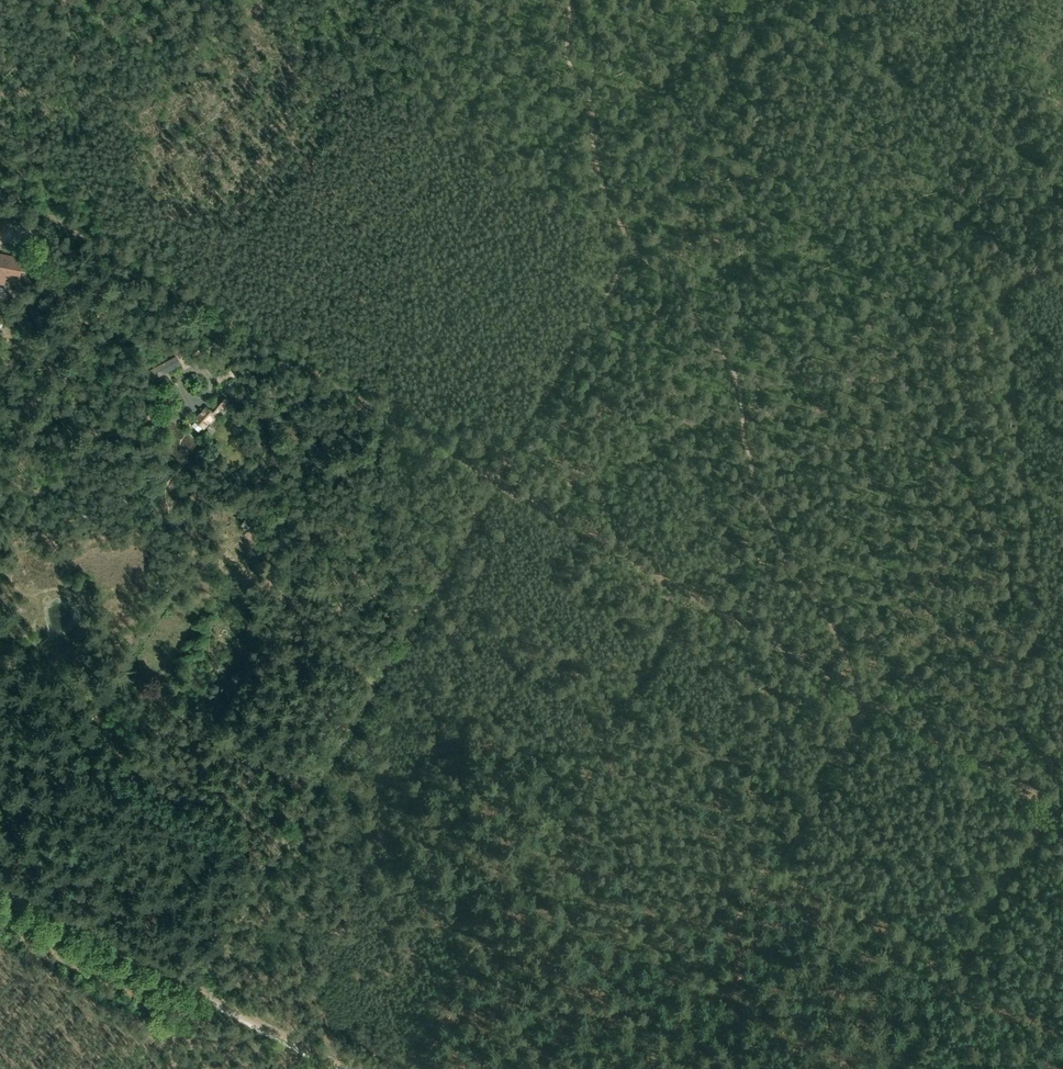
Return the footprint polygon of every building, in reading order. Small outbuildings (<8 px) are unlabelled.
[(15,266),(16,254),(0,252),(0,264),(15,266)] [(168,372),(164,364),(146,373),(150,381),(168,372)] [(215,416),(206,408),(195,420),(204,428),(215,416)] [(271,862),(275,868),(282,863),(278,857),(271,862)]
